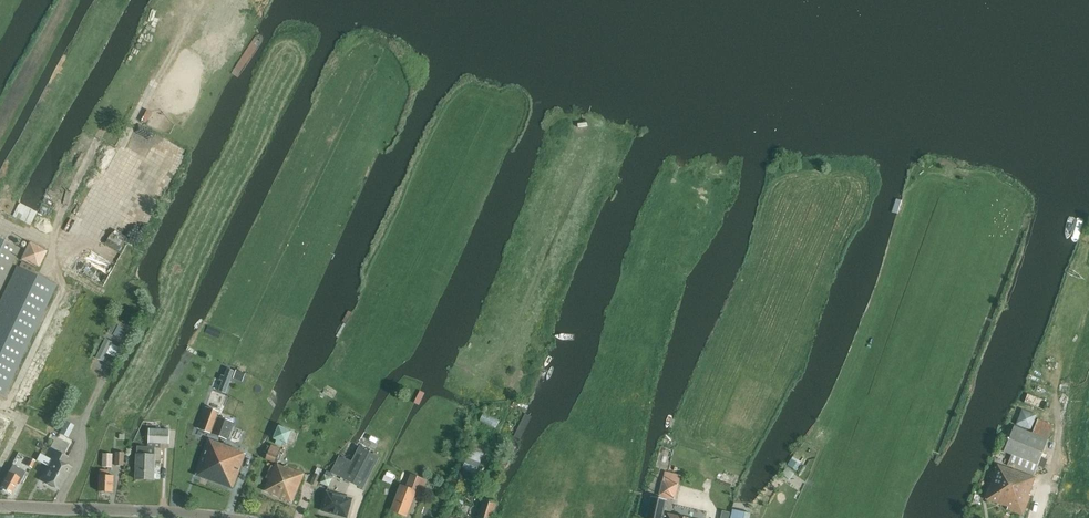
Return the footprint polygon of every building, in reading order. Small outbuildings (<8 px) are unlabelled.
[(20,249),(0,240),(0,292),(20,249)] [(40,267),(48,249),(30,240),(21,259),(40,267)] [(56,286),(17,267),(0,303),(0,395),(3,397),(56,286)] [(114,321),(108,332),(113,335),(119,324),(114,321)] [(114,334),(128,341),(136,326),(130,323),(128,327),(120,323),(114,334)] [(105,339),(96,357),(103,361),(107,354),(116,358),(120,348),(112,344),(112,342),(105,339)] [(224,372),(219,384),(227,388),(232,375),(224,372)] [(1043,411),(1047,401),(1027,394),(1023,404),(1043,411)] [(205,407),(197,429),(227,440),(233,423),(229,421),(217,417),(219,411),(205,407)] [(480,419),(497,427),(501,420),(484,412),(480,419)] [(10,420),(0,415),(0,442),(0,443),(10,420)] [(1041,457),(1048,439),(1053,426),(1038,420),(1032,433),(1013,425),(1003,452),(1011,455),(1007,466),(1034,475),(1037,465),(1044,468),(1047,459),(1041,457)] [(65,423),(60,433),(61,433),(68,437),(74,426),(66,421),(65,423)] [(169,444),(170,431),(156,430),(157,422),(147,422),(146,430),(149,430),(148,447),(137,447),(136,480),(153,480),(154,461),(161,462),(162,449),(161,449),(161,444),(169,444)] [(280,424),(274,437),(288,443),(294,430),(280,424)] [(231,489),(232,490),(245,454),(238,452),(238,451),(210,440),(196,476),(224,487),(224,489),(229,491),(231,489)] [(275,463),(277,456),(278,457),(281,449),(272,445),(268,453),(266,460),(275,463)] [(363,489),(379,458),(359,447),(351,463),(348,462),(346,467),(342,465),(336,476),(363,489)] [(484,455),(471,449),(461,474),(474,479),(484,455)] [(68,474),(71,468),(65,464),(68,458),(55,451),(51,458),(53,459),(42,481),(58,489),(66,473),(68,474)] [(123,466),(124,453),(116,453),(115,466),(123,466)] [(103,454),(102,468),(107,468),(107,470),(112,470),(112,454),(103,454)] [(35,461),(30,459),(26,466),(31,468),(35,461)] [(292,502),(304,475),(285,467),(284,468),(275,464),(264,491),(292,502)] [(985,499),(1007,507),(1007,509),(1010,510),(1023,514),(1030,495),(1028,494),(1034,477),(997,464),(985,499)] [(14,466),(10,473),(1,489),(11,495),(20,479),(22,480),(26,473),(14,466)] [(317,468),(314,475),(320,477),(323,470),(317,468)] [(113,493),(113,476),(108,476),(108,470),(100,470),(99,493),(113,493)] [(488,485),(493,473),(488,471),(483,483),(488,485)] [(675,499),(681,475),(665,471),(659,496),(675,499)] [(310,484),(316,487),(320,477),(314,475),(310,484)] [(420,495),(426,481),(411,475),(406,488),(401,486),(392,509),(399,512),(398,514),(406,517),(416,493),(420,495)] [(321,511),(322,511),(346,517),(347,517),(348,517),(347,517),(353,499),(327,492),(322,510),(321,511)] [(651,513),(650,517),(687,517),(664,513),(663,513),(666,501),(655,499),(651,513)] [(483,500),(478,517),(479,517),(492,517),(496,504),(483,500)]
